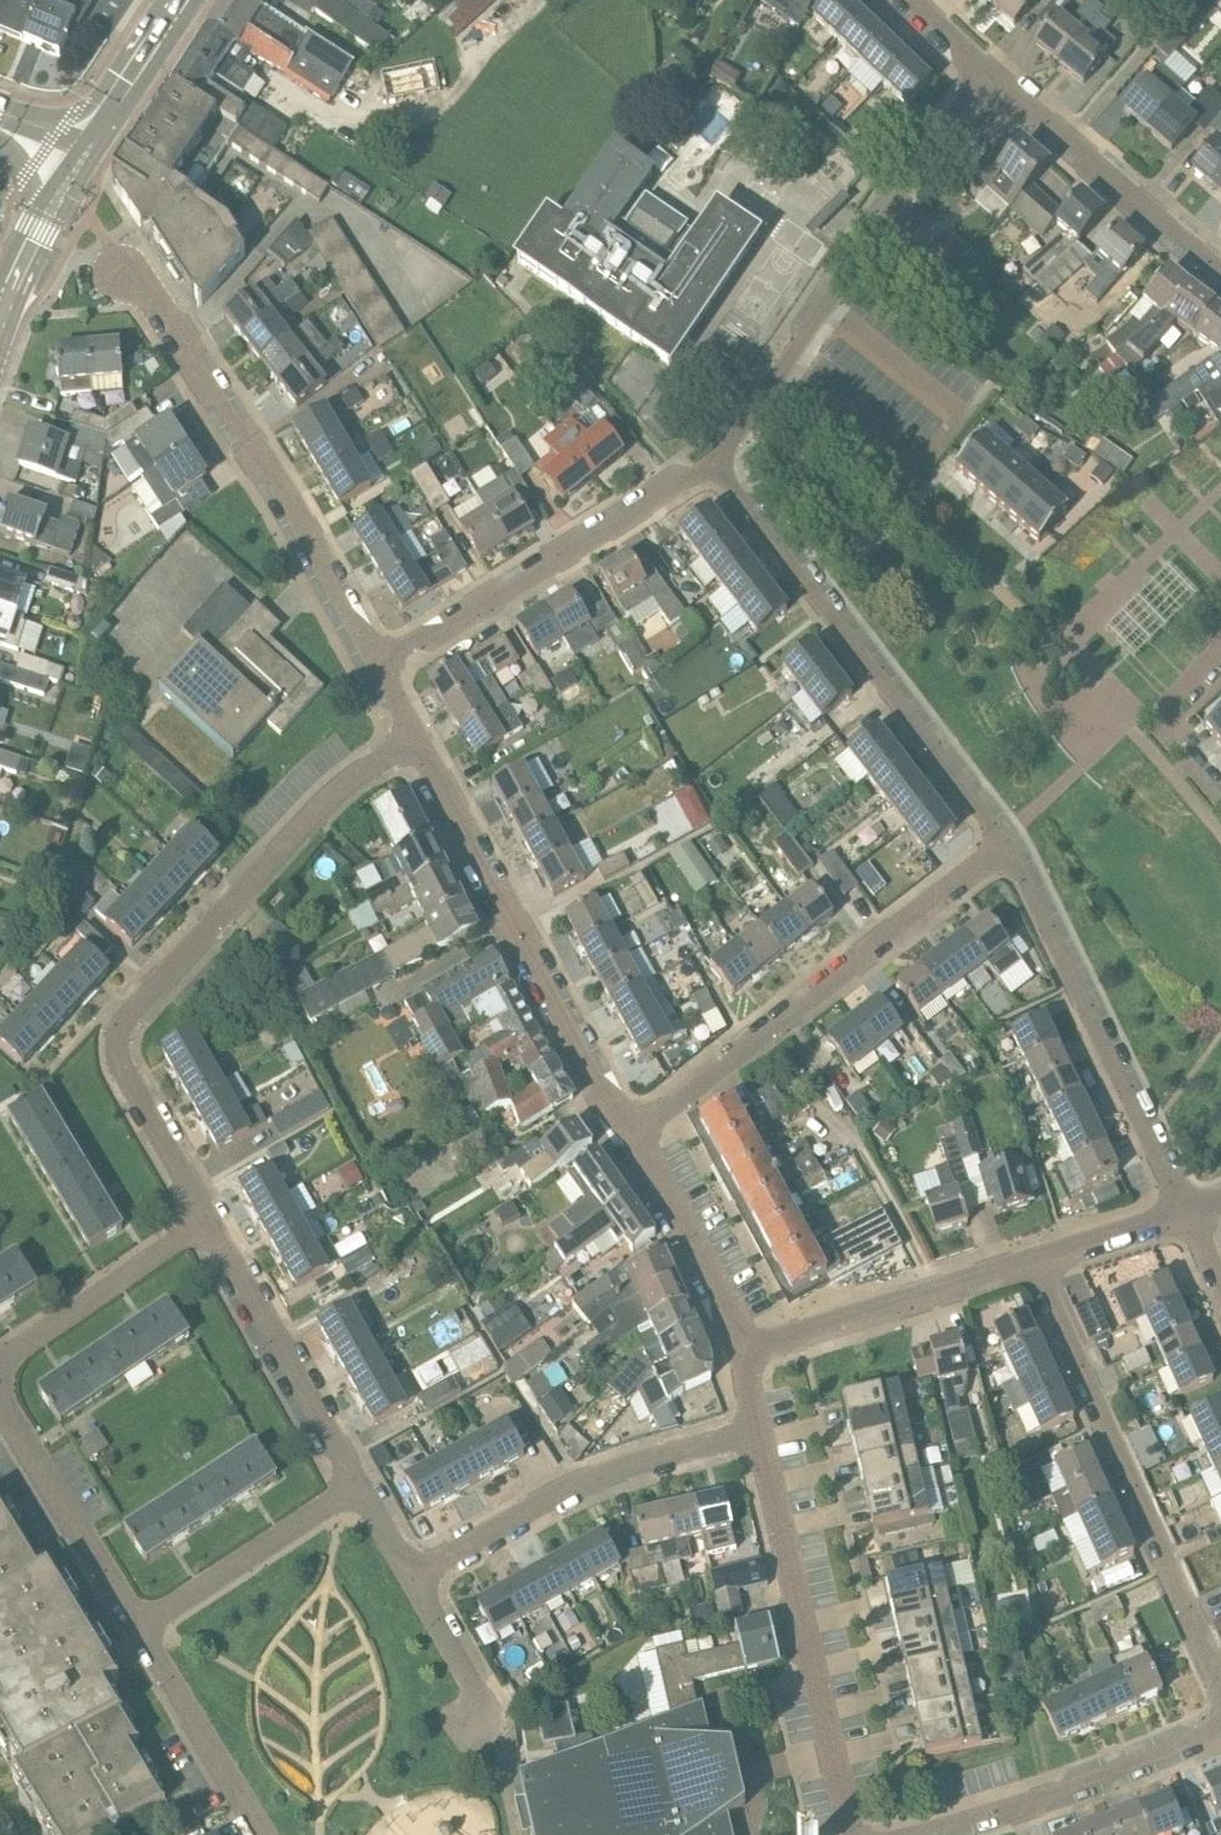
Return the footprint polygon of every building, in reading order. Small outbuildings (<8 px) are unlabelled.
[(24,41),(25,39),(41,1),(42,1),(43,0),(1,0),(0,3),(0,31),(24,41)] [(25,39),(59,53),(67,33),(73,35),(95,0),(43,0),(42,1),(41,1),(25,39)] [(210,27),(209,29),(236,47),(248,32),(294,62),(310,36),(264,5),(257,0),(228,0),(210,27)] [(368,21),(337,0),(322,0),(315,11),(378,55),(391,37),(368,21)] [(368,21),(378,6),(369,0),(337,0),(368,21)] [(449,7),(467,29),(477,20),(460,0),(457,0),(449,7)] [(477,20),(486,11),(477,0),(460,0),(477,20)] [(486,11),(496,3),(494,0),(477,0),(486,11)] [(802,20),(813,0),(781,0),(802,20)] [(862,14),(847,0),(831,0),(814,18),(837,41),(862,14)] [(993,3),(1015,24),(1038,0),(996,0),(993,3)] [(1052,4),(1038,20),(1047,28),(1045,31),(1046,32),(1036,45),(1060,64),(1084,33),(1112,0),(1089,0),(1072,23),(1061,14),(1072,0),(1056,0),(1052,4)] [(1060,64),(1085,84),(1109,52),(1108,52),(1127,29),(1115,20),(1126,7),(1117,0),(1112,0),(1084,33),(1060,64)] [(1185,17),(1196,27),(1207,15),(1196,5),(1185,17)] [(439,16),(457,37),(467,29),(449,7),(439,16)] [(860,62),(885,36),(862,14),(837,41),(860,62)] [(1157,49),(1169,59),(1175,52),(1196,27),(1185,17),(1178,25),(1164,41),(1157,49)] [(230,56),(236,47),(209,29),(190,58),(217,76),(218,74),(246,93),(259,74),(230,56)] [(294,62),(248,32),(236,47),(271,64),(288,73),(311,88),(319,76),(326,64),(334,52),(310,36),(294,62)] [(883,84),(908,58),(885,36),(860,62),(883,84)] [(334,52),(326,64),(349,78),(351,75),(356,67),(334,52)] [(238,127),(274,150),(275,149),(290,126),(253,102),(248,110),(211,85),(217,76),(190,58),(173,84),(218,114),(219,115),(238,127)] [(908,58),(883,84),(906,107),(932,80),(908,58)] [(427,92),(439,89),(434,63),(422,65),(427,92)] [(742,75),(719,63),(712,76),(735,89),(742,75)] [(349,78),(326,64),(319,76),(341,90),(349,78)] [(427,92),(422,65),(409,68),(415,94),(427,92)] [(1183,90),(1186,87),(1162,66),(1126,109),(1149,129),(1173,102),(1183,90)] [(415,94),(409,68),(396,71),(402,97),(415,94)] [(402,97),(396,71),(384,73),(389,100),(402,97)] [(341,90),(319,76),(311,88),(334,101),(341,90)] [(195,149),(217,115),(218,114),(173,84),(150,119),(195,149)] [(1208,130),(1220,115),(1220,97),(1209,87),(1196,102),(1183,90),(1173,102),(1149,129),(1173,149),(1194,125),(1205,134),(1208,130)] [(844,107),(833,96),(823,107),(834,117),(844,107)] [(1220,184),(1220,115),(1208,130),(1219,139),(1195,168),(1218,188),(1220,184)] [(172,183),(195,149),(150,119),(127,153),(163,177),(172,183)] [(667,138),(679,149),(690,136),(678,126),(667,138)] [(301,190),(303,192),(313,177),(306,172),(308,170),(275,149),(274,150),(238,127),(228,144),(301,190)] [(1033,183),(1049,164),(1024,142),(1002,166),(991,155),(968,181),(982,193),(985,189),(1009,210),(1033,183)] [(656,174),(616,146),(563,223),(549,213),(517,259),(672,363),(764,234),(718,203),(702,226),(693,221),(682,238),(640,210),(652,192),(646,189),(656,174)] [(659,149),(649,161),(662,172),(672,161),(659,149)] [(857,150),(848,160),(863,173),(872,163),(857,150)] [(152,192),(163,177),(127,153),(113,174),(123,180),(133,195),(124,201),(141,227),(151,220),(166,203),(152,192)] [(201,154),(195,163),(208,171),(214,162),(201,154)] [(172,184),(172,183),(163,177),(152,192),(166,203),(151,220),(157,229),(151,233),(165,253),(169,250),(172,255),(168,258),(174,267),(170,270),(171,271),(179,266),(182,271),(178,273),(192,296),(195,294),(202,304),(245,254),(235,239),(217,235),(228,228),(227,227),(220,231),(214,222),(199,212),(203,207),(201,206),(199,211),(192,207),(196,201),(172,184)] [(1048,198),(1033,183),(1009,210),(1024,224),(1043,241),(1058,225),(1065,231),(1036,258),(1024,269),(1035,282),(1080,243),(1105,213),(1081,192),(1081,193),(1064,212),(1048,198)] [(435,184),(427,198),(444,209),(452,195),(435,184)] [(313,246),(339,229),(332,218),(306,234),(312,244),(313,246)] [(312,244),(306,234),(297,220),(271,248),(269,251),(285,265),(312,244)] [(1120,225),(1096,253),(1097,254),(1093,256),(1080,243),(1035,282),(1049,297),(1052,294),(1087,264),(1102,277),(1088,294),(1099,303),(1145,249),(1146,248),(1120,225)] [(339,229),(313,246),(321,257),(346,241),(339,229)] [(967,250),(949,231),(930,250),(949,269),(967,250)] [(346,241),(321,257),(328,268),(354,252),(346,241)] [(354,252),(328,268),(335,280),(361,263),(354,252)] [(361,263),(335,280),(343,291),(368,275),(361,263)] [(1154,328),(1190,286),(1170,269),(1130,314),(1135,318),(1126,325),(1105,339),(1107,342),(1098,348),(1090,337),(1081,343),(1098,365),(1152,327),(1154,328)] [(368,275),(343,291),(350,302),(376,286),(368,275)] [(244,337),(273,314),(300,292),(291,282),(278,292),(268,280),(255,291),(225,314),(244,337)] [(376,286),(350,302),(357,313),(383,297),(376,286)] [(1192,336),(1215,304),(1190,286),(1154,328),(1152,327),(1098,365),(1108,380),(1129,367),(1136,372),(1144,361),(1176,325),(1191,337),(1192,336)] [(301,292),(287,303),(295,314),(309,302),(301,292)] [(383,297),(357,313),(364,325),(390,308),(383,297)] [(1220,351),(1220,309),(1215,304),(1192,336),(1191,337),(1193,338),(1194,336),(1208,346),(1200,352),(1199,350),(1172,368),(1179,380),(1220,352),(1220,351)] [(390,308),(364,325),(372,336),(397,320),(390,308)] [(262,360),(292,337),(273,314),(244,337),(262,360)] [(1107,332),(1117,321),(1110,315),(1101,326),(1107,332)] [(405,331),(397,320),(372,336),(379,348),(405,331)] [(338,327),(343,334),(352,328),(347,321),(338,327)] [(1066,336),(1052,324),(1039,339),(1053,351),(1066,336)] [(300,330),(292,337),(262,360),(280,383),(310,360),(318,353),(300,330)] [(310,360),(280,383),(299,407),(329,383),(318,370),(343,348),(336,338),(318,353),(310,360)] [(92,379),(93,393),(125,391),(124,377),(122,344),(90,347),(92,379)] [(93,393),(92,379),(90,347),(58,349),(62,396),(93,393)] [(1201,390),(1211,405),(1209,407),(1210,409),(1220,426),(1220,351),(1220,352),(1179,380),(1180,381),(1146,403),(1157,420),(1201,390)] [(564,383),(574,374),(564,363),(554,372),(564,383)] [(585,411),(598,399),(574,374),(564,383),(562,385),(585,411)] [(350,411),(365,402),(359,391),(343,400),(350,411)] [(108,434),(127,422),(140,414),(132,403),(107,419),(105,418),(108,434)] [(311,454),(343,434),(328,408),(296,427),(311,454)] [(108,434),(105,418),(77,410),(73,423),(108,434)] [(1009,432),(1020,418),(1012,412),(1002,425),(1009,432)] [(569,447),(594,477),(625,452),(603,426),(589,437),(572,417),(557,429),(569,447)] [(1018,438),(1029,424),(1020,418),(1009,432),(1018,438)] [(106,448),(103,463),(107,460),(116,454),(114,451),(125,443),(127,447),(124,450),(142,478),(189,448),(170,419),(139,440),(127,422),(108,434),(106,448)] [(1094,427),(1087,421),(1079,430),(1086,436),(1094,427)] [(106,448),(108,434),(73,423),(67,442),(32,431),(21,465),(77,483),(84,463),(102,469),(103,463),(106,448)] [(564,502),(594,477),(569,447),(557,429),(544,440),(553,452),(536,466),(518,438),(515,440),(510,431),(497,440),(516,469),(522,478),(536,468),(564,502)] [(373,451),(389,441),(383,430),(367,439),(373,451)] [(994,451),(973,433),(941,471),(962,489),(994,451)] [(326,478),(358,459),(343,434),(311,454),(326,478)] [(435,439),(415,451),(422,462),(442,450),(435,439)] [(1104,440),(1095,454),(1094,454),(1106,462),(1115,448),(1104,440)] [(389,441),(373,451),(379,462),(396,453),(389,441)] [(1056,464),(1067,450),(1059,444),(1048,457),(1056,464)] [(207,476),(189,448),(142,478),(144,480),(132,488),(151,516),(160,530),(187,512),(176,496),(207,476)] [(1064,470),(1075,457),(1067,450),(1056,464),(1064,470)] [(1015,469),(994,451),(962,489),(983,507),(1015,469)] [(358,459),(326,478),(341,505),(374,485),(358,459)] [(1114,470),(1102,461),(1090,477),(1103,486),(1114,470)] [(421,490),(428,501),(435,513),(452,502),(429,464),(412,475),(414,478),(421,490)] [(478,493),(487,508),(508,542),(535,525),(522,506),(535,498),(522,478),(516,469),(504,477),(478,493)] [(1037,487),(1015,469),(983,507),(1004,525),(1037,487)] [(1058,505),(1037,487),(1004,525),(1026,543),(1058,505)] [(428,501),(421,490),(406,500),(413,511),(428,501)] [(61,523),(48,519),(50,512),(10,499),(5,518),(6,518),(3,528),(3,529),(2,532),(72,555),(82,524),(88,526),(90,519),(96,521),(100,508),(75,500),(70,518),(63,516),(61,523)] [(481,559),(508,542),(487,508),(460,525),(481,559)] [(701,559),(731,536),(711,510),(681,533),(701,559)] [(371,558),(400,540),(401,539),(385,513),(355,532),(371,558)] [(439,551),(454,540),(448,530),(432,540),(439,551)] [(720,583),(749,560),(731,536),(701,559),(720,583)] [(387,583),(416,565),(400,540),(371,558),(387,583)] [(416,565),(387,583),(403,609),(433,591),(432,590),(470,567),(454,540),(439,551),(437,553),(445,566),(430,576),(427,572),(423,574),(417,564),(416,565)] [(113,562),(93,546),(90,574),(113,562)] [(641,574),(630,556),(600,573),(627,614),(654,599),(671,624),(686,614),(652,566),(641,574)] [(738,607),(768,584),(749,560),(720,583),(738,607)] [(87,595),(91,581),(49,569),(45,583),(87,595)] [(19,614),(28,587),(0,577),(0,608),(19,614)] [(254,602),(227,578),(183,623),(196,637),(160,677),(158,689),(234,759),(267,723),(281,735),(324,688),(325,683),(272,633),(282,621),(258,596),(254,602)] [(768,584),(738,607),(757,633),(787,609),(768,584)] [(544,609),(564,641),(571,652),(574,656),(600,639),(597,633),(618,621),(607,601),(584,615),(570,592),(544,609)] [(19,614),(0,608),(0,642),(19,648),(27,623),(24,622),(26,616),(19,614)] [(571,652),(564,641),(544,609),(518,625),(545,668),(571,652)] [(80,629),(82,625),(82,621),(79,617),(74,616),(70,618),(67,622),(68,627),(71,630),(75,631),(80,629)] [(473,689),(491,678),(491,677),(475,687),(466,672),(489,658),(498,673),(519,660),(505,637),(498,641),(496,639),(430,680),(445,704),(472,687),(473,689)] [(633,675),(645,668),(630,641),(618,648),(633,675)] [(802,694),(833,670),(814,645),(783,668),(802,694)] [(642,661),(645,668),(649,675),(664,666),(657,653),(642,661)] [(18,669),(46,679),(61,683),(65,668),(21,657),(18,669)] [(18,669),(0,664),(0,665),(0,683),(43,693),(46,679),(18,669)] [(538,666),(519,678),(527,690),(534,686),(541,697),(554,690),(538,666)] [(560,693),(578,682),(571,669),(552,681),(560,693)] [(833,670),(802,694),(822,719),(852,695),(833,670)] [(461,729),(506,702),(491,678),(473,689),(472,687),(445,704),(461,729)] [(719,688),(710,693),(713,699),(723,694),(719,688)] [(707,696),(697,701),(700,707),(710,702),(707,696)] [(506,702),(461,729),(477,756),(522,728),(506,702)] [(562,723),(553,710),(543,717),(552,730),(562,723)] [(1205,725),(1220,744),(1220,712),(1205,725)] [(184,800),(196,787),(130,727),(118,740),(184,800)] [(868,778),(898,755),(878,729),(841,758),(845,764),(837,770),(852,789),(868,778)] [(21,759),(0,752),(0,768),(2,768),(17,773),(21,759)] [(887,802),(917,779),(898,755),(868,778),(887,802)] [(21,759),(17,773),(26,776),(31,762),(21,759)] [(100,767),(93,776),(102,783),(109,774),(100,767)] [(508,813),(540,796),(524,767),(493,784),(508,813)] [(906,827),(935,804),(917,779),(887,802),(906,827)] [(787,798),(788,798),(777,783),(761,795),(772,810),(787,798)] [(711,817),(700,790),(653,808),(664,835),(711,817)] [(395,857),(431,839),(408,795),(372,813),(394,857),(394,856),(395,857)] [(523,840),(555,823),(540,796),(508,813),(523,840)] [(935,804),(906,827),(925,852),(955,829),(935,804)] [(538,867),(569,850),(555,823),(523,840),(538,867)] [(171,852),(197,876),(218,853),(192,829),(171,852)] [(799,877),(813,866),(788,832),(773,842),(799,877)] [(720,836),(707,844),(716,858),(729,850),(720,836)] [(372,909),(446,870),(431,839),(395,857),(394,856),(394,857),(394,858),(379,866),(388,882),(364,895),(368,903),(369,903),(372,909)] [(691,842),(670,856),(688,882),(708,868),(691,843),(691,842)] [(337,855),(354,871),(371,865),(348,844),(337,855)] [(569,850),(538,867),(554,896),(585,879),(569,850)] [(825,856),(818,862),(826,872),(834,882),(848,871),(842,864),(835,853),(833,851),(825,856)] [(175,899),(197,876),(171,852),(149,875),(175,899)] [(605,880),(631,867),(623,853),(598,867),(605,880)] [(46,856),(39,859),(35,871),(52,877),(58,859),(46,856)] [(879,877),(869,864),(856,873),(866,886),(879,877)] [(424,918),(461,898),(446,870),(372,909),(369,903),(368,903),(376,918),(381,915),(385,912),(391,914),(415,902),(424,918)] [(859,885),(848,871),(834,882),(844,896),(859,885)] [(647,908),(659,902),(642,873),(630,880),(647,908)] [(154,922),(175,899),(149,875),(128,898),(154,922)] [(85,914),(95,903),(75,884),(65,895),(85,914)] [(154,922),(128,898),(116,887),(93,912),(131,947),(154,922)] [(786,907),(808,936),(834,916),(812,887),(786,907)] [(277,911),(287,901),(280,894),(270,905),(277,911)] [(383,952),(394,973),(477,930),(461,898),(424,918),(430,928),(383,952)] [(581,946),(613,929),(597,900),(565,918),(581,946)] [(783,955),(808,936),(786,907),(761,926),(783,955)] [(680,910),(667,917),(675,931),(688,925),(680,910)] [(84,924),(74,915),(67,923),(76,932),(84,924)] [(965,934),(987,963),(988,962),(1000,979),(1023,961),(988,916),(965,934)] [(276,963),(295,940),(274,922),(255,945),(276,963)] [(62,970),(87,994),(109,971),(100,963),(112,950),(85,925),(77,934),(87,943),(62,970)] [(758,974),(783,955),(761,926),(736,945),(758,974)] [(596,974),(628,956),(613,929),(581,946),(596,974)] [(639,933),(625,940),(632,954),(646,947),(639,933)] [(965,980),(987,963),(965,934),(943,951),(965,980)] [(758,974),(736,945),(711,965),(733,994),(758,974)] [(943,997),(965,980),(943,951),(921,968),(943,997)] [(396,977),(394,973),(383,952),(315,987),(286,1004),(298,1027),(396,977)] [(442,1019),(443,1018),(509,981),(494,954),(405,1004),(410,1014),(428,1002),(438,1018),(440,1016),(442,1019)] [(611,1001),(643,984),(628,956),(596,974),(611,1001)] [(286,1004),(315,987),(305,967),(275,982),(286,1004)] [(919,1015),(943,997),(921,968),(897,986),(919,1015)] [(66,1017),(87,994),(62,970),(40,994),(66,1017)] [(516,1048),(539,1035),(512,986),(510,981),(509,981),(443,1018),(449,1028),(451,1027),(454,1034),(471,1024),(469,1021),(477,1017),(480,1024),(489,1026),(494,1035),(506,1029),(516,1048)] [(626,1029),(658,1011),(643,984),(611,1001),(626,1029)] [(706,988),(693,995),(699,1006),(712,999),(706,988)] [(44,1040),(66,1017),(40,994),(19,1017),(44,1040)] [(853,1019),(877,1051),(903,1031),(878,1000),(853,1019)] [(449,1028),(443,1018),(442,1019),(440,1016),(438,1018),(428,1002),(410,1014),(425,1042),(420,1044),(440,1079),(454,1071),(449,1062),(465,1053),(454,1034),(451,1027),(449,1028)] [(658,1011),(626,1029),(641,1057),(673,1040),(658,1011)] [(44,1040),(19,1017),(0,1037),(0,1044),(21,1064),(44,1040)] [(1025,1059),(1057,1044),(1044,1017),(1012,1033),(1025,1059)] [(852,1070),(877,1051),(853,1019),(828,1039),(852,1070)] [(511,1104),(522,1134),(566,1102),(574,1097),(555,1063),(539,1035),(516,1048),(506,1029),(494,1035),(496,1038),(483,1046),(493,1063),(471,1072),(476,1085),(465,1089),(471,1105),(480,1101),(485,1114),(511,1104)] [(177,1077),(208,1059),(193,1034),(162,1052),(177,1077)] [(305,1061),(296,1043),(295,1042),(283,1048),(292,1068),(305,1061)] [(1037,1085),(1069,1069),(1057,1044),(1025,1059),(1037,1085)] [(951,1079),(953,1081),(965,1072),(950,1052),(938,1061),(940,1064),(951,1079)] [(190,1101),(222,1083),(208,1059),(177,1077),(190,1101)] [(940,1064),(928,1073),(939,1088),(951,1079),(940,1064)] [(1049,1110),(1081,1095),(1069,1069),(1037,1085),(1049,1110)] [(460,1076),(465,1089),(476,1085),(471,1072),(460,1076)] [(204,1125),(236,1106),(226,1088),(223,1083),(222,1084),(222,1083),(190,1101),(204,1125)] [(712,1154),(764,1126),(763,1125),(789,1111),(774,1083),(748,1097),(744,1088),(728,1096),(730,1100),(693,1119),(712,1154)] [(279,1136),(302,1123),(330,1106),(322,1092),(271,1122),(279,1136)] [(861,1121),(874,1111),(859,1092),(846,1101),(861,1121)] [(28,1148),(39,1165),(44,1173),(49,1182),(81,1162),(76,1153),(71,1145),(61,1129),(51,1112),(40,1094),(8,1114),(18,1132),(28,1148)] [(1061,1135),(1094,1120),(1081,1095),(1049,1110),(1061,1135)] [(236,1106),(204,1125),(219,1150),(267,1122),(258,1108),(246,1115),(240,1104),(236,1106)] [(952,1125),(963,1157),(964,1160),(978,1155),(979,1155),(983,1153),(971,1118),(952,1125)] [(897,1130),(884,1119),(873,1133),(886,1144),(897,1130)] [(1074,1161),(1106,1145),(1094,1120),(1061,1135),(1074,1161)] [(533,1187),(592,1145),(576,1123),(543,1147),(537,1140),(507,1158),(504,1154),(495,1159),(504,1174),(531,1159),(535,1164),(523,1173),(533,1187)] [(712,1154),(727,1182),(779,1154),(764,1126),(712,1154)] [(962,1160),(962,1158),(955,1137),(941,1142),(949,1165),(935,1170),(943,1193),(926,1198),(937,1232),(968,1222),(956,1186),(969,1181),(962,1160)] [(727,1182),(742,1210),(820,1168),(805,1140),(779,1154),(727,1182)] [(274,1162),(291,1153),(285,1142),(268,1152),(274,1162)] [(1106,1145),(1074,1161),(1086,1187),(1118,1172),(1106,1145)] [(543,1259),(629,1197),(597,1152),(566,1174),(585,1201),(538,1234),(551,1252),(543,1258),(543,1259)] [(1001,1167),(999,1163),(979,1169),(989,1199),(996,1197),(1001,1212),(1003,1211),(1003,1212),(1028,1203),(1028,1204),(1031,1203),(1017,1161),(1001,1167)] [(91,1178),(81,1162),(49,1182),(59,1198),(69,1214),(79,1231),(90,1249),(122,1229),(111,1211),(101,1195),(91,1178)] [(354,1162),(338,1171),(349,1191),(364,1182),(354,1162)] [(758,1239),(810,1210),(801,1194),(827,1180),(820,1168),(742,1210),(758,1239)] [(255,1214),(287,1196),(272,1170),(240,1188),(255,1214)] [(1087,1213),(1121,1198),(1115,1184),(1081,1199),(1087,1213)] [(269,1239),(301,1220),(287,1196),(255,1214),(269,1239)] [(379,1196),(372,1200),(377,1209),(384,1205),(379,1196)] [(503,1207),(513,1227),(534,1217),(525,1197),(503,1207)] [(629,1197),(543,1259),(552,1272),(610,1231),(619,1244),(624,1241),(632,1252),(656,1236),(629,1197)] [(852,1224),(773,1267),(791,1301),(829,1280),(830,1283),(902,1245),(883,1208),(852,1225),(852,1224)] [(773,1267),(852,1224),(845,1211),(818,1226),(810,1210),(758,1239),(773,1267)] [(283,1263),(315,1244),(301,1220),(269,1239),(283,1263)] [(315,1244),(283,1263),(297,1288),(329,1269),(315,1244)] [(606,1312),(676,1279),(665,1254),(662,1255),(657,1245),(648,1249),(653,1259),(624,1272),(622,1267),(591,1287),(573,1302),(581,1313),(590,1324),(606,1312)] [(347,1276),(366,1266),(374,1261),(367,1247),(339,1262),(347,1276)] [(21,1297),(38,1285),(16,1253),(0,1263),(0,1310),(5,1307),(21,1297)] [(1145,1317),(1179,1302),(1167,1276),(1119,1297),(1122,1302),(1135,1296),(1145,1317)] [(648,1323),(688,1304),(676,1279),(606,1312),(590,1324),(590,1325),(606,1312),(636,1298),(640,1307),(578,1353),(588,1366),(635,1330),(648,1323)] [(1028,1311),(1021,1295),(1015,1298),(1023,1314),(1028,1311)] [(1069,1310),(1084,1343),(1105,1334),(1091,1301),(1069,1310)] [(483,1325),(498,1316),(498,1315),(489,1302),(474,1311),(483,1325)] [(1157,1344),(1190,1329),(1179,1302),(1145,1317),(1157,1344)] [(135,1326),(119,1337),(103,1347),(124,1379),(140,1368),(156,1357),(172,1346),(189,1334),(168,1303),(151,1315),(135,1326)] [(532,1329),(514,1304),(498,1315),(498,1316),(483,1325),(500,1353),(532,1329)] [(645,1351),(658,1345),(698,1326),(688,1304),(648,1323),(635,1330),(645,1351)] [(333,1350),(365,1332),(350,1307),(319,1325),(333,1350)] [(1005,1354),(1039,1339),(1027,1313),(994,1328),(1005,1354)] [(625,1402),(635,1391),(639,1387),(649,1381),(647,1376),(709,1349),(698,1326),(658,1345),(645,1351),(633,1357),(635,1360),(626,1365),(617,1375),(607,1386),(625,1402)] [(1168,1370),(1202,1354),(1190,1329),(1157,1344),(1168,1370)] [(557,1330),(529,1350),(539,1363),(566,1343),(557,1330)] [(347,1374),(378,1356),(365,1332),(333,1350),(347,1374)] [(1105,1335),(1096,1340),(1100,1349),(1110,1345),(1105,1335)] [(938,1376),(959,1460),(981,1454),(970,1408),(961,1410),(958,1400),(963,1398),(968,1380),(967,1377),(969,1376),(960,1337),(930,1345),(930,1347),(914,1351),(914,1350),(911,1351),(919,1380),(938,1376)] [(1017,1379),(1051,1364),(1039,1339),(1005,1354),(1017,1379)] [(109,1390),(124,1379),(103,1347),(87,1358),(71,1369),(55,1380),(38,1391),(60,1423),(77,1412),(93,1401),(109,1390)] [(1129,1375),(1152,1364),(1144,1348),(1122,1359),(1129,1375)] [(640,1390),(639,1391),(651,1419),(670,1404),(681,1392),(711,1379),(713,1371),(709,1350),(709,1349),(647,1376),(649,1381),(639,1387),(640,1390)] [(1202,1354),(1168,1370),(1179,1394),(1213,1379),(1202,1354)] [(361,1398),(392,1380),(378,1356),(347,1374),(361,1398)] [(1014,1411),(1028,1405),(1062,1389),(1051,1364),(1017,1379),(1002,1386),(1014,1411)] [(532,1383),(544,1398),(560,1385),(548,1370),(532,1383)] [(425,1410),(457,1393),(461,1391),(454,1377),(444,1382),(418,1397),(425,1410)] [(392,1380),(361,1398),(375,1423),(406,1406),(392,1380)] [(849,1421),(904,1408),(899,1385),(843,1399),(849,1421)] [(558,1390),(541,1402),(540,1403),(539,1404),(551,1421),(554,1425),(576,1410),(560,1388),(558,1390)] [(1062,1389),(1028,1405),(1040,1431),(1074,1416),(1062,1389)] [(1220,1427),(1220,1402),(1203,1410),(1199,1400),(1181,1408),(1186,1418),(1190,1417),(1199,1437),(1220,1427)] [(854,1442),(909,1430),(904,1408),(849,1421),(854,1442)] [(482,1437),(500,1469),(524,1456),(517,1442),(529,1435),(516,1412),(503,1419),(506,1424),(482,1437)] [(568,1444),(578,1433),(570,1425),(560,1437),(568,1444)] [(1220,1461),(1220,1427),(1199,1437),(1211,1466),(1220,1461)] [(78,1443),(89,1460),(109,1446),(98,1430),(78,1443)] [(859,1464),(914,1452),(909,1430),(854,1442),(859,1464)] [(475,1483),(500,1469),(482,1437),(457,1451),(475,1483)] [(244,1497),(260,1486),(278,1475),(257,1444),(240,1456),(224,1466),(207,1477),(191,1488),(211,1518),(227,1508),(244,1497)] [(1066,1489),(1099,1474),(1088,1448),(1054,1463),(1066,1489)] [(451,1497),(475,1483),(457,1451),(432,1465),(451,1497)] [(864,1486),(919,1473),(914,1452),(859,1464),(864,1486)] [(1211,1466),(1220,1487),(1220,1461),(1211,1466)] [(425,1512),(451,1497),(432,1465),(406,1480),(425,1512)] [(869,1508),(924,1495),(919,1473),(864,1486),(869,1508)] [(1077,1515),(1111,1500),(1099,1474),(1066,1489),(1077,1515)] [(195,1529),(211,1518),(191,1488),(175,1498),(158,1509),(142,1519),(124,1531),(145,1562),(162,1550),(179,1540),(195,1529)] [(1029,1503),(1023,1490),(1014,1493),(1020,1507),(1029,1503)] [(694,1500),(702,1536),(703,1536),(707,1553),(735,1547),(723,1494),(694,1500)] [(924,1495),(869,1508),(873,1529),(929,1516),(924,1495)] [(688,1539),(702,1536),(694,1500),(665,1507),(675,1551),(684,1590),(686,1589),(680,1560),(693,1557),(688,1539)] [(1088,1540),(1122,1525),(1111,1500),(1077,1515),(1088,1540)] [(672,1593),(684,1590),(675,1551),(665,1507),(637,1514),(646,1549),(662,1545),(666,1563),(631,1572),(636,1593),(671,1585),(672,1593)] [(960,1509),(951,1511),(957,1539),(966,1537),(960,1509)] [(8,1708),(0,1713),(0,1738),(23,1773),(14,1779),(51,1834),(104,1834),(163,1796),(155,1784),(152,1786),(138,1764),(143,1761),(132,1745),(140,1740),(130,1725),(127,1727),(120,1716),(124,1714),(113,1696),(109,1699),(102,1689),(119,1678),(49,1572),(43,1576),(0,1511),(0,1696),(8,1708)] [(1122,1525),(1088,1540),(1073,1547),(1085,1574),(1134,1552),(1122,1525)] [(1220,1541),(1220,1526),(1205,1533),(1211,1545),(1220,1541)] [(577,1548),(595,1580),(629,1560),(621,1531),(605,1540),(601,1534),(577,1548)] [(1030,1538),(1021,1542),(1026,1554),(1035,1550),(1030,1538)] [(570,1594),(595,1580),(577,1548),(552,1562),(570,1594)] [(869,1559),(859,1561),(864,1582),(873,1579),(869,1559)] [(546,1607),(570,1594),(552,1562),(528,1576),(546,1607)] [(715,1595),(737,1590),(747,1588),(742,1564),(710,1571),(715,1595)] [(896,1626),(952,1613),(965,1610),(960,1589),(953,1591),(947,1568),(886,1582),(896,1626)] [(521,1621),(546,1607),(528,1576),(503,1590),(521,1621)] [(1049,1596),(1046,1587),(1039,1590),(1042,1598),(1049,1596)] [(495,1636),(521,1621),(503,1590),(477,1604),(495,1636)] [(737,1590),(715,1595),(720,1618),(742,1613),(737,1590)] [(1098,1622),(1124,1609),(1117,1595),(1091,1608),(1098,1622)] [(1001,1629),(1026,1624),(1021,1598),(996,1604),(1001,1629)] [(714,1604),(693,1608),(697,1627),(717,1623),(714,1604)] [(901,1648),(957,1635),(952,1613),(896,1626),(901,1648)] [(728,1815),(745,1804),(732,1745),(710,1743),(702,1704),(696,1705),(691,1680),(744,1668),(746,1672),(780,1664),(769,1618),(735,1625),(740,1645),(686,1658),(683,1644),(656,1650),(670,1711),(672,1716),(570,1762),(565,1741),(576,1738),(568,1704),(536,1711),(544,1745),(554,1743),(559,1765),(514,1787),(519,1806),(515,1807),(522,1834),(732,1834),(728,1815)] [(1213,1624),(1218,1636),(1219,1635),(1220,1634),(1220,1619),(1213,1622),(1212,1622),(1213,1624)] [(906,1670),(962,1657),(957,1635),(901,1648),(906,1670)] [(576,1636),(568,1641),(574,1651),(582,1647),(576,1636)] [(1118,1667),(1135,1704),(1162,1690),(1141,1646),(1115,1659),(1119,1666),(1118,1667)] [(1000,1678),(1028,1671),(1022,1648),(995,1654),(1000,1678)] [(911,1691),(967,1679),(962,1657),(906,1670),(911,1691)] [(1135,1704),(1118,1667),(1113,1669),(1108,1658),(1088,1668),(1095,1681),(1094,1682),(1110,1716),(1135,1704)] [(916,1713),(972,1700),(967,1679),(911,1691),(916,1713)] [(1086,1728),(1110,1716),(1094,1682),(1069,1694),(1086,1728)] [(1060,1740),(1086,1728),(1069,1694),(1043,1706),(1060,1740)] [(921,1735),(977,1722),(972,1700),(916,1713),(921,1735)] [(977,1722),(921,1735),(926,1756),(982,1743),(977,1722)] [(1220,1817),(1220,1775),(1205,1782),(1220,1817)] [(1150,1834),(1176,1834),(1183,1832),(1169,1796),(1139,1807),(1150,1834)] [(1139,1807),(1110,1818),(1117,1834),(1150,1834),(1139,1807)] [(1110,1818),(1082,1829),(1084,1834),(1117,1834),(1110,1818)] [(1218,1820),(1206,1825),(1210,1834),(1214,1834),(1220,1832),(1220,1828),(1218,1820)]
